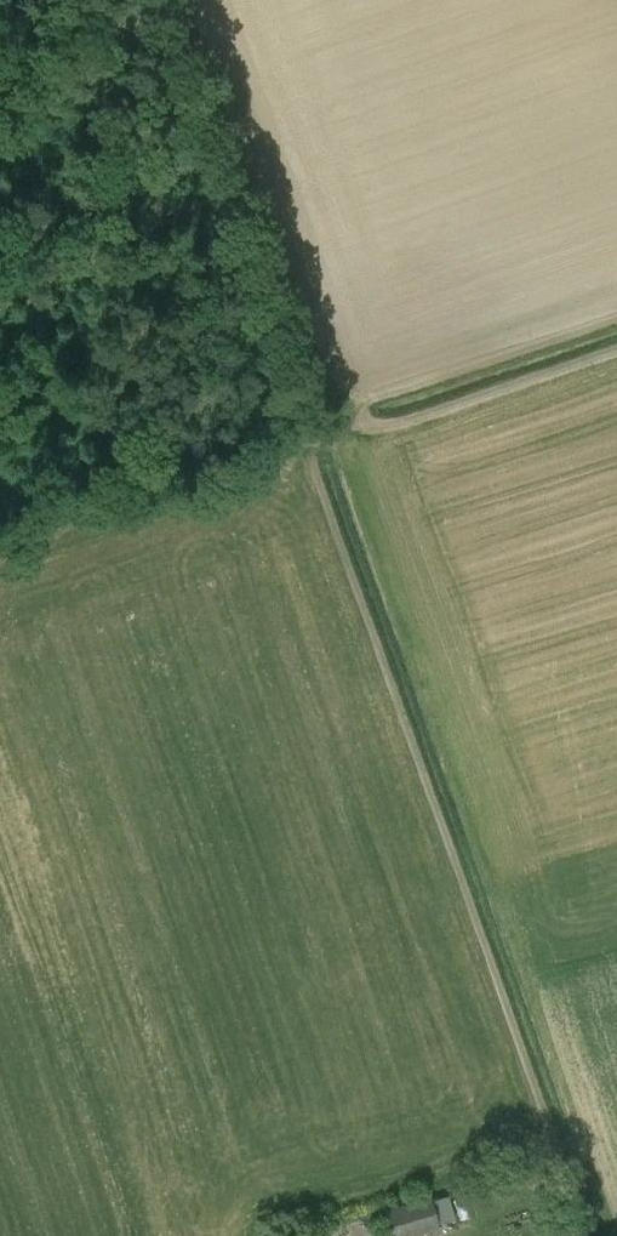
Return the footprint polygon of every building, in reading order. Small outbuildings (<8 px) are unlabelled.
[(439,1227),(431,1196),(384,1209),(392,1235),(407,1235),(439,1227)]
